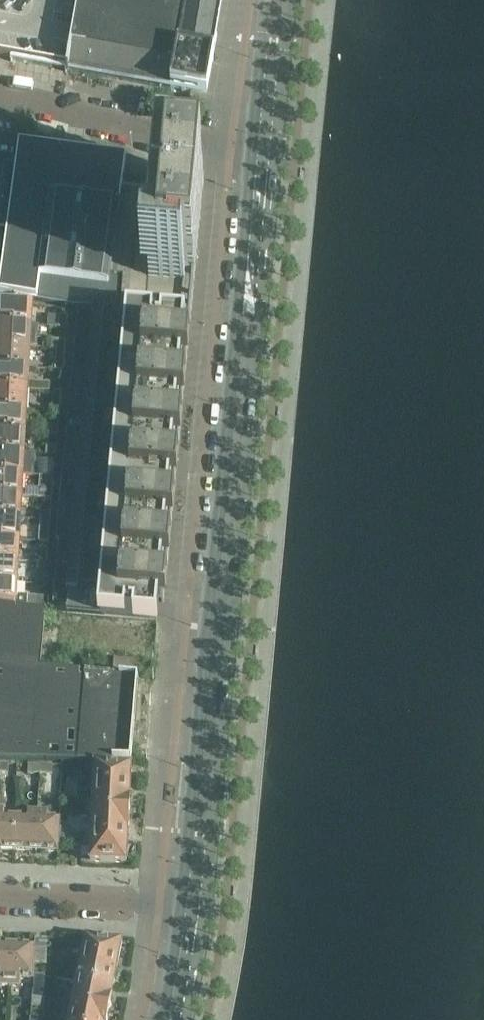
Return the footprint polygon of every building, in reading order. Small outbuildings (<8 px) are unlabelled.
[(213,104),(230,0),(0,0),(0,65),(213,104)] [(19,143),(0,285),(0,294),(74,306),(121,309),(123,278),(112,277),(121,206),(123,186),(122,186),(126,158),(19,143)] [(141,188),(123,186),(121,206),(112,277),(123,278),(121,309),(121,312),(126,312),(145,314),(191,318),(204,179),(179,177),(179,178),(178,178),(179,172),(159,170),(157,190),(141,188)] [(33,326),(34,309),(33,309),(34,303),(0,302),(0,324),(33,326)] [(121,309),(78,307),(56,540),(58,541),(52,611),(98,615),(155,621),(157,621),(159,602),(164,602),(165,587),(120,582),(145,314),(126,312),(121,312),(120,312),(121,309)] [(145,314),(126,312),(98,615),(155,621),(157,621),(159,602),(164,602),(165,587),(175,484),(176,478),(177,461),(191,318),(145,314)] [(67,329),(68,317),(60,316),(59,328),(67,329)] [(32,347),(33,326),(0,324),(0,346),(32,347)] [(65,349),(66,341),(48,339),(47,348),(56,349),(65,349)] [(31,369),(32,347),(0,346),(0,367),(31,369)] [(65,349),(56,349),(55,371),(63,371),(65,349)] [(30,390),(47,391),(47,382),(30,382),(31,369),(0,367),(0,389),(30,390)] [(30,390),(0,389),(0,410),(29,412),(30,390)] [(62,392),(53,391),(51,413),(60,413),(62,392)] [(0,410),(0,431),(27,433),(29,412),(0,410)] [(59,426),(40,425),(40,434),(58,435),(59,426)] [(26,455),(27,433),(0,431),(0,453),(26,455)] [(56,456),(56,445),(47,444),(46,455),(56,456)] [(25,476),(26,455),(0,453),(0,474),(25,476)] [(56,456),(47,456),(45,477),(53,478),(54,478),(56,456)] [(53,478),(45,477),(39,476),(39,489),(24,488),(25,476),(0,474),(0,496),(24,497),(52,499),(53,478)] [(23,519),(24,497),(0,496),(0,517),(23,519)] [(42,511),(42,520),(50,520),(51,511),(42,511)] [(21,540),(23,519),(0,517),(0,538),(21,540)] [(40,542),(49,542),(50,520),(42,520),(40,542)] [(20,562),(21,540),(0,538),(0,561),(20,562)] [(48,553),(37,552),(36,562),(47,563),(48,553)] [(19,583),(20,562),(0,561),(0,582),(19,583)] [(46,568),(35,567),(34,583),(45,584),(46,568)] [(18,595),(19,583),(0,582),(0,603),(17,604),(17,605),(43,610),(44,597),(18,595)] [(131,762),(139,677),(58,668),(63,613),(46,611),(46,610),(43,610),(0,604),(0,759),(131,762)] [(115,659),(114,674),(133,676),(138,677),(140,662),(115,659)] [(8,763),(0,763),(0,772),(8,772),(8,763)] [(94,763),(92,790),(130,793),(131,766),(128,766),(128,765),(94,763)] [(29,764),(29,773),(41,773),(41,764),(29,764)] [(41,764),(41,773),(53,773),(54,765),(41,764)] [(74,790),(75,781),(63,780),(62,789),(74,790)] [(62,797),(74,798),(74,790),(62,789),(62,797)] [(92,790),(91,815),(129,817),(130,793),(92,790)] [(16,851),(18,817),(4,816),(5,809),(0,808),(0,850),(16,851)] [(18,817),(16,851),(37,852),(39,810),(31,809),(26,809),(26,817),(18,817)] [(39,810),(37,852),(59,853),(59,850),(60,850),(60,845),(60,836),(61,827),(61,819),(48,817),(49,811),(39,810)] [(91,815),(90,839),(128,841),(129,817),(91,815)] [(73,837),(73,828),(61,827),(60,836),(73,837)] [(60,845),(72,846),(73,837),(60,836),(60,845)] [(90,839),(89,859),(91,859),(91,862),(127,864),(128,841),(90,839)] [(84,942),(80,961),(117,969),(123,943),(86,939),(86,942),(84,942)] [(0,979),(0,982),(0,986),(11,987),(13,946),(0,945),(0,979)] [(13,946),(11,987),(21,987),(21,980),(34,981),(35,965),(35,956),(35,950),(35,947),(13,946)] [(35,950),(35,956),(47,957),(48,947),(36,947),(35,950)] [(47,957),(35,956),(35,965),(47,965),(47,957)] [(80,961),(76,984),(113,991),(117,969),(80,961)] [(33,988),(32,998),(43,999),(46,976),(35,975),(34,980),(33,988)] [(76,984),(71,1007),(108,1015),(113,991),(76,984)] [(32,998),(31,1006),(42,1007),(43,999),(32,998)] [(68,1019),(107,1019),(108,1015),(71,1007),(68,1019)]
